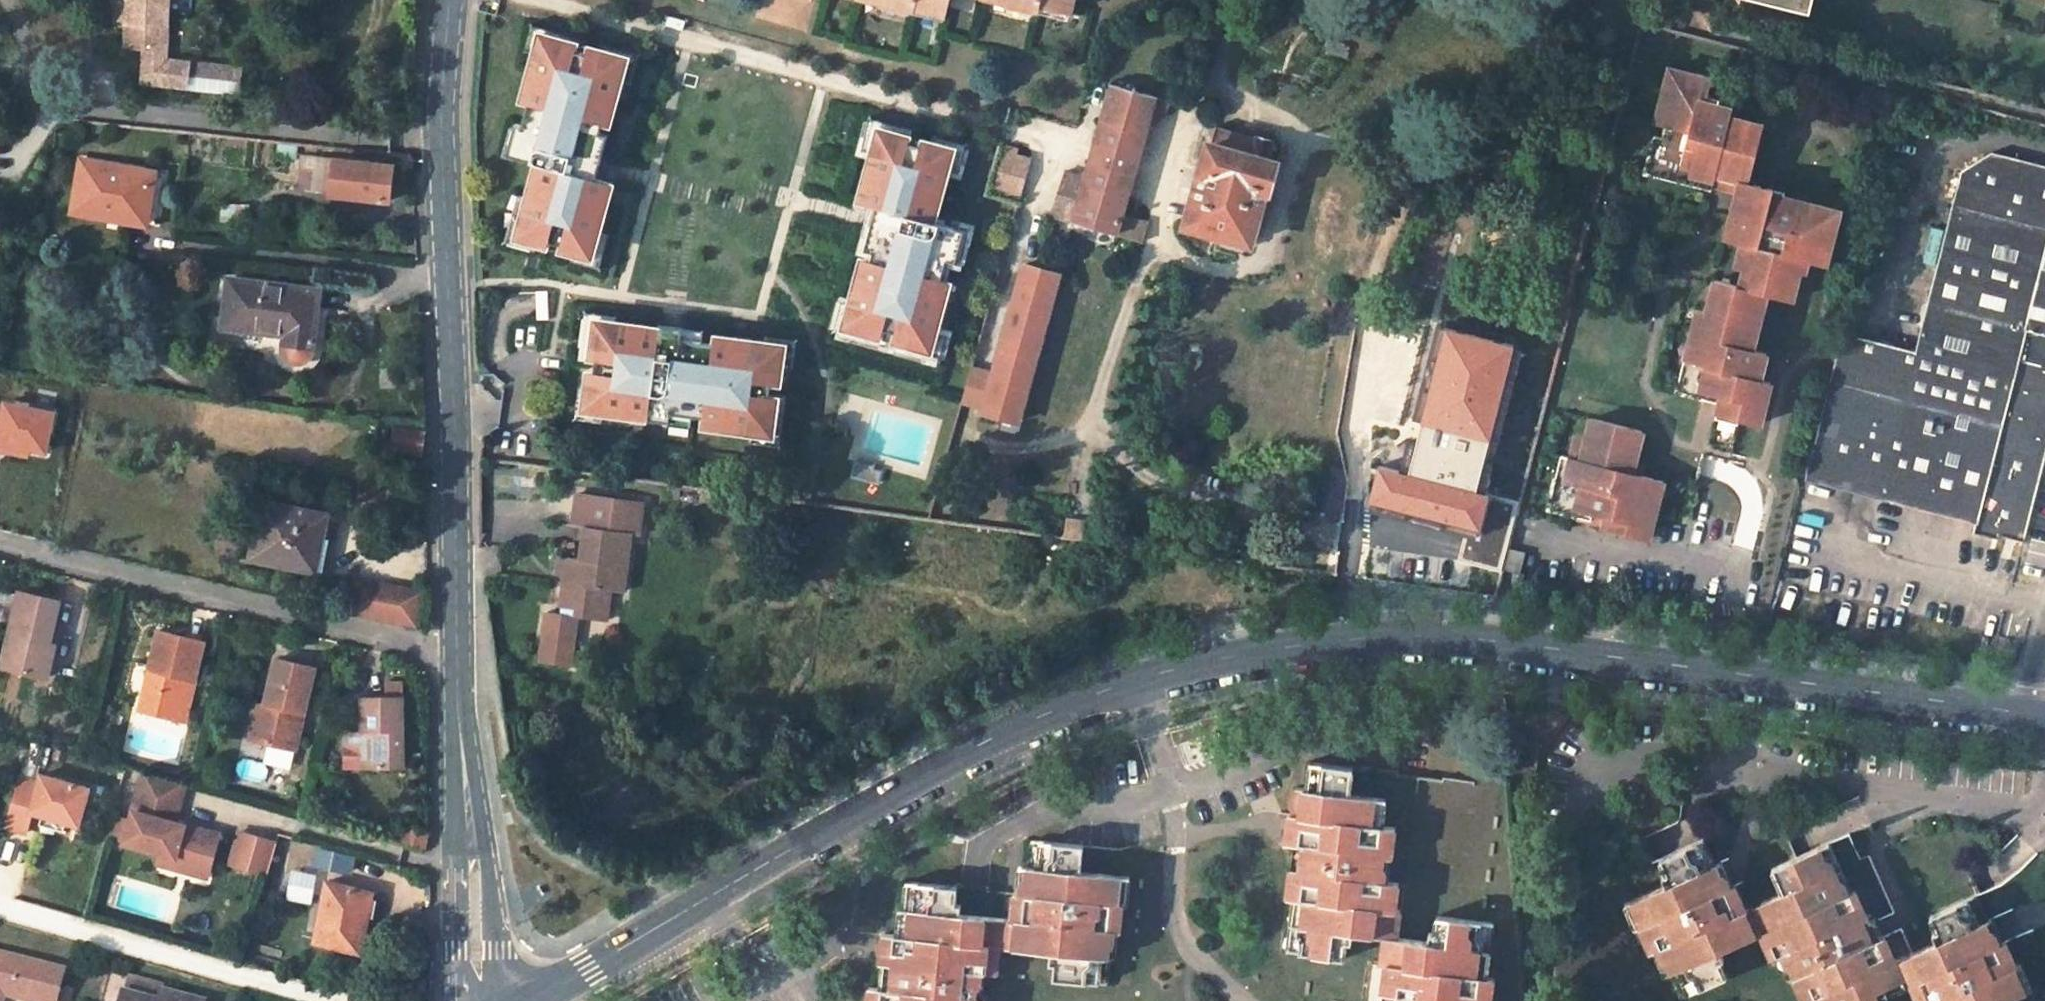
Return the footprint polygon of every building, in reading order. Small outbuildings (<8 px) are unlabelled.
[(128,2),(110,1),(110,5),(107,4),(107,15),(110,15),(109,18),(126,19),(125,46),(145,47),(165,48),(167,0),(128,0),(128,2)] [(915,11),(916,5),(946,12),(949,0),(869,0),(915,11)] [(1038,10),(1039,5),(1071,12),(1074,0),(995,0),(1038,10)] [(1807,12),(1810,0),(1759,0),(1807,12)] [(945,18),(946,12),(916,5),(915,11),(945,18)] [(1069,18),(1071,12),(1039,5),(1038,10),(1069,18)] [(582,52),(584,45),(585,45),(587,39),(534,25),(527,50),(536,53),(542,33),(575,42),(573,50),(582,52)] [(601,133),(609,106),(616,108),(623,81),(629,62),(612,58),(613,52),(602,49),(585,45),(584,45),(582,52),(573,50),(575,42),(542,33),(536,53),(524,98),(531,100),(524,126),(517,124),(512,142),(519,145),(516,156),(545,164),(543,171),(537,169),(529,198),(518,238),(540,243),(576,253),(594,258),(602,232),(615,183),(597,178),(589,176),(601,133)] [(629,62),(623,81),(633,84),(641,54),(603,44),(602,49),(613,52),(612,58),(629,62)] [(165,48),(145,47),(143,81),(240,86),(241,65),(164,60),(165,48)] [(1790,298),(1801,257),(1816,261),(1822,238),(1832,240),(1840,209),(1809,201),(1807,209),(1795,206),(1781,202),(1784,190),(1748,181),(1763,124),(1730,115),(1732,108),(1705,101),(1711,78),(1670,67),(1662,98),(1672,101),(1666,123),(1673,125),(1670,138),(1663,136),(1655,134),(1645,171),(1688,182),(1691,171),(1714,177),(1716,172),(1741,179),(1738,190),(1725,237),(1750,243),(1739,285),(1715,279),(1700,336),(1694,359),(1685,356),(1676,389),(1703,397),(1705,388),(1721,393),(1719,401),(1718,407),(1738,413),(1737,417),(1759,423),(1769,381),(1759,379),(1753,377),(1756,364),(1763,366),(1766,351),(1752,348),(1745,346),(1749,329),(1756,330),(1766,291),(1790,298)] [(1124,213),(1152,109),(1155,95),(1112,84),(1095,145),(1088,172),(1075,221),(1119,233),(1124,213)] [(1155,95),(1152,109),(1161,111),(1165,98),(1155,95)] [(1662,98),(1656,120),(1666,123),(1672,101),(1662,98)] [(874,152),(881,127),(906,134),(904,140),(911,142),(915,129),(873,118),(864,149),(874,152)] [(1670,138),(1673,125),(1666,123),(1663,136),(1670,138)] [(1208,147),(1186,225),(1227,236),(1225,243),(1242,247),(1244,241),(1248,242),(1264,190),(1267,191),(1276,160),(1273,160),(1278,144),(1217,126),(1210,147),(1208,147)] [(942,284),(949,258),(958,261),(963,240),(954,238),(958,227),(930,220),(932,213),(938,215),(951,168),(956,148),(936,142),(926,140),(925,146),(911,142),(904,140),(906,134),(881,127),(874,152),(861,201),(878,206),(887,208),(876,250),(867,280),(859,278),(852,302),(847,320),(864,325),(862,331),(873,334),(891,339),(893,329),(903,332),(901,341),(934,350),(939,330),(951,287),(942,284)] [(601,133),(589,176),(597,178),(609,135),(601,133)] [(960,170),(968,143),(938,135),(936,142),(956,148),(951,168),(960,170)] [(279,141),(278,157),(295,159),(296,143),(279,141)] [(1017,150),(1005,147),(993,191),(1018,198),(1028,159),(1015,156),(1017,150)] [(1991,153),(1960,172),(1952,205),(2044,229),(2044,166),(1991,153)] [(334,160),(302,156),(298,191),(331,195),(334,160)] [(394,165),(334,160),(331,195),(389,200),(394,165)] [(153,175),(82,162),(73,212),(144,224),(153,175)] [(1075,221),(1088,172),(1080,170),(1079,174),(1064,169),(1052,214),(1075,221)] [(1714,177),(1691,171),(1688,182),(1710,188),(1711,188),(1713,183),(1714,177)] [(1713,183),(1738,190),(1741,179),(1716,172),(1714,177),(1713,183)] [(538,250),(540,243),(518,238),(529,198),(520,196),(507,242),(538,250)] [(1795,206),(1807,209),(1809,201),(1797,198),(1795,206)] [(1977,523),(2025,329),(2044,250),(2044,229),(1952,205),(1915,349),(1869,338),(1841,331),(1803,478),(1977,523)] [(876,250),(887,208),(878,206),(867,248),(876,250)] [(1148,221),(1124,213),(1119,233),(1143,240),(1148,221)] [(611,235),(602,232),(594,258),(576,253),(574,260),(602,268),(611,235)] [(1822,238),(1816,261),(1825,264),(1832,240),(1822,238)] [(2044,334),(2044,250),(2025,329),(2044,334)] [(1019,424),(1061,274),(1022,263),(992,371),(981,409),(980,413),(1019,424)] [(319,291),(229,280),(222,327),(284,336),(283,345),(283,349),(285,353),(287,356),(291,359),(295,360),(299,360),(303,358),(306,356),(309,353),(310,349),(319,291)] [(862,331),(864,325),(847,320),(852,302),(845,301),(837,330),(872,339),(873,334),(862,331)] [(591,351),(595,318),(616,320),(616,315),(586,311),(579,362),(595,364),(597,352),(591,351)] [(781,377),(782,365),(785,343),(765,340),(720,334),(719,344),(701,341),(681,338),(682,329),(661,326),(660,332),(646,331),(647,325),(616,320),(595,318),(591,351),(597,352),(595,364),(594,375),(588,374),(586,386),(583,408),(603,411),(635,415),(636,409),(649,411),(649,417),(670,420),(671,411),(692,413),(709,416),(708,425),(753,431),(773,434),(778,400),(769,399),(769,391),(772,376),(781,377)] [(701,341),(703,329),(683,327),(682,329),(681,338),(701,341)] [(1514,344),(1446,327),(1422,421),(1490,438),(1514,344)] [(942,358),(948,333),(939,330),(934,350),(901,341),(903,332),(893,329),(891,339),(890,344),(942,358)] [(1752,348),(1756,330),(1749,329),(1745,346),(1752,348)] [(2025,329),(1977,523),(1975,532),(1993,537),(1991,549),(1996,549),(1999,535),(2025,541),(2044,466),(2044,334),(2025,329)] [(1694,359),(1700,336),(1690,334),(1685,356),(1694,359)] [(792,366),(796,339),(766,335),(765,340),(785,343),(782,365),(792,366)] [(1759,379),(1763,366),(1756,364),(1753,377),(1759,379)] [(962,404),(981,409),(992,371),(973,366),(962,404)] [(602,421),(603,411),(583,408),(586,386),(580,385),(575,417),(602,421)] [(1703,397),(1719,401),(1721,393),(1705,388),(1703,397)] [(779,444),(786,394),(769,391),(769,399),(778,400),(773,434),(753,431),(751,441),(779,444)] [(55,407),(0,399),(0,451),(47,458),(55,407)] [(1736,422),(1737,417),(1738,413),(1718,407),(1715,416),(1736,422)] [(690,425),(692,413),(671,411),(670,420),(670,423),(690,425)] [(1648,500),(1655,478),(1634,473),(1644,431),(1591,418),(1581,459),(1572,457),(1566,485),(1555,482),(1548,508),(1578,516),(1580,510),(1604,515),(1603,520),(1618,523),(1616,531),(1650,540),(1659,503),(1648,500)] [(1476,491),(1490,438),(1422,421),(1408,473),(1476,491)] [(424,435),(397,430),(393,449),(421,454),(424,435)] [(1561,455),(1555,482),(1566,485),(1572,457),(1561,455)] [(855,461),(851,476),(878,483),(882,471),(873,469),(874,466),(855,461)] [(1488,494),(1476,491),(1408,473),(1379,466),(1370,500),(1480,528),(1488,494)] [(1659,503),(1665,480),(1655,478),(1648,500),(1659,503)] [(571,525),(586,527),(633,534),(641,535),(645,502),(576,492),(571,525)] [(1518,501),(1488,494),(1480,528),(1477,537),(1465,535),(1458,559),(1501,569),(1518,501)] [(328,516),(262,502),(250,558),(309,571),(316,537),(323,538),(328,516)] [(1578,516),(1603,522),(1603,520),(1604,515),(1580,510),(1578,516)] [(1066,519),(1064,537),(1088,540),(1091,522),(1066,519)] [(1601,528),(1616,531),(1618,523),(1603,520),(1603,522),(1601,528)] [(633,534),(586,527),(581,560),(560,557),(558,572),(566,574),(562,604),(580,607),(579,615),(608,619),(612,588),(625,590),(633,534)] [(316,573),(323,538),(316,537),(309,571),(316,573)] [(1524,554),(1507,549),(1502,570),(1518,574),(1524,554)] [(387,588),(359,583),(356,594),(348,593),(347,599),(355,600),(352,613),(383,619),(387,588)] [(383,619),(414,625),(419,595),(387,588),(383,619)] [(62,604),(21,594),(4,669),(38,678),(46,647),(51,648),(62,604)] [(560,612),(579,615),(580,607),(562,604),(560,612)] [(579,617),(545,612),(539,660),(572,665),(579,617)] [(190,640),(161,632),(142,712),(178,721),(188,681),(197,682),(207,644),(190,640)] [(207,644),(209,638),(192,633),(190,640),(207,644)] [(58,650),(51,648),(46,647),(38,678),(50,680),(58,650)] [(313,668),(275,658),(262,709),(255,739),(293,749),(313,668)] [(187,724),(197,682),(188,681),(178,721),(187,724)] [(387,700),(364,700),(363,735),(346,735),(345,769),(403,770),(402,685),(387,685),(387,700)] [(262,709),(255,708),(247,738),(255,739),(262,709)] [(1519,740),(1515,771),(1536,774),(1541,743),(1519,740)] [(1287,948),(1345,957),(1348,930),(1383,935),(1379,962),(1386,963),(1384,979),(1383,990),(1394,992),(1393,1000),(1489,1000),(1492,978),(1487,977),(1494,923),(1439,916),(1435,942),(1396,936),(1400,910),(1395,910),(1398,882),(1387,880),(1389,855),(1392,855),(1395,827),(1383,825),(1385,799),(1351,794),(1353,768),(1312,763),(1309,788),(1297,787),(1294,813),(1291,812),(1289,826),(1287,840),(1295,841),(1288,895),(1294,896),(1287,948)] [(33,781),(16,777),(2,829),(27,835),(31,817),(79,829),(90,785),(36,771),(33,781)] [(185,783),(144,772),(131,822),(125,842),(125,843),(162,853),(210,866),(219,834),(174,822),(185,783)] [(125,842),(131,822),(111,816),(105,836),(125,842)] [(424,849),(428,835),(408,829),(404,843),(424,849)] [(267,875),(276,843),(240,833),(231,864),(267,875)] [(1789,979),(1795,977),(1805,1000),(1811,1000),(1880,1000),(1878,997),(1915,982),(1924,1000),(2005,1000),(2034,988),(2023,963),(2019,965),(2009,941),(2006,942),(2000,930),(1995,918),(1989,920),(1978,896),(1935,915),(1942,930),(1936,933),(1941,942),(1900,959),(1889,935),(1882,938),(1877,928),(1871,913),(1867,915),(1857,890),(1853,892),(1832,844),(1773,869),(1783,893),(1750,908),(1739,884),(1734,885),(1728,872),(1723,860),(1716,863),(1705,838),(1662,857),(1669,874),(1665,876),(1669,884),(1627,902),(1639,928),(1643,927),(1654,951),(1657,950),(1668,973),(1673,971),(1683,995),(1727,976),(1720,960),(1726,958),(1722,949),(1764,931),(1775,956),(1779,954),(1789,979)] [(988,972),(997,973),(1000,946),(1052,952),(1051,962),(1057,963),(1055,978),(1111,984),(1113,958),(1118,959),(1121,930),(1123,931),(1125,904),(1128,904),(1130,877),(1080,872),(1083,845),(1033,841),(1030,868),(1020,866),(1018,891),(988,889),(989,885),(976,884),(959,882),(958,888),(908,883),(906,910),(902,909),(899,935),(885,934),(883,951),(882,962),(885,962),(883,989),(871,987),(870,1000),(985,1000),(988,972)] [(331,866),(334,851),(319,847),(316,861),(331,866)] [(210,866),(162,853),(159,863),(208,876),(210,866)] [(381,897),(327,883),(313,941),(359,953),(361,943),(370,945),(376,924),(381,897)] [(0,954),(0,995),(3,996),(23,1000),(54,1000),(62,970),(0,954)] [(165,984),(129,975),(124,993),(155,1000),(161,1000),(163,991),(165,984)] [(163,991),(161,1000),(198,1000),(163,991)] [(124,993),(122,1000),(155,1000),(124,993)]
